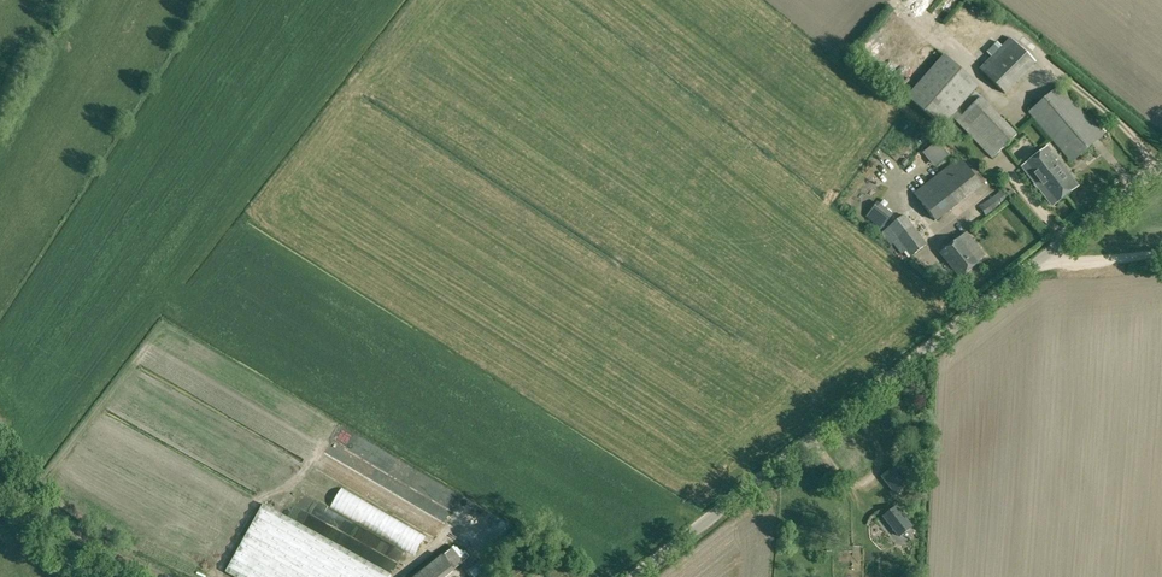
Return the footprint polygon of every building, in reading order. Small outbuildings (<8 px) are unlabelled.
[(914,10),(909,15),(921,26),(925,21),(914,10)] [(1005,94),(1036,62),(1011,36),(979,68),(1005,94)] [(942,126),(979,85),(944,54),(908,96),(942,126)] [(1072,162),(1104,135),(1060,84),(1028,112),(1072,162)] [(992,157),(1017,134),(981,96),(957,120),(992,157)] [(1045,148),(1037,155),(1068,193),(1079,183),(1061,161),(1058,163),(1045,148)] [(1057,202),(1068,193),(1037,155),(1024,166),(1049,197),(1051,195),(1057,202)] [(981,184),(973,173),(959,156),(914,192),(936,221),(982,186),(981,184)] [(976,167),(971,171),(981,184),(987,180),(976,167)] [(1010,198),(1001,188),(978,207),(987,217),(1010,198)] [(927,243),(904,213),(882,231),(891,243),(894,243),(901,253),(906,250),(911,256),(927,243)] [(979,261),(985,256),(967,232),(941,253),(960,277),(979,262),(979,261)] [(867,483),(878,475),(872,467),(861,476),(867,483)] [(894,467),(882,477),(895,494),(908,484),(894,467)] [(319,469),(309,487),(420,547),(430,528),(319,469)] [(265,504),(228,572),(237,576),(390,576),(392,574),(281,513),(265,504)] [(911,527),(896,507),(884,517),(899,536),(911,527)] [(454,569),(463,562),(452,548),(443,555),(442,554),(414,576),(446,576),(455,570),(454,569)] [(507,576),(521,576),(525,574),(519,565),(506,575),(507,576)]
